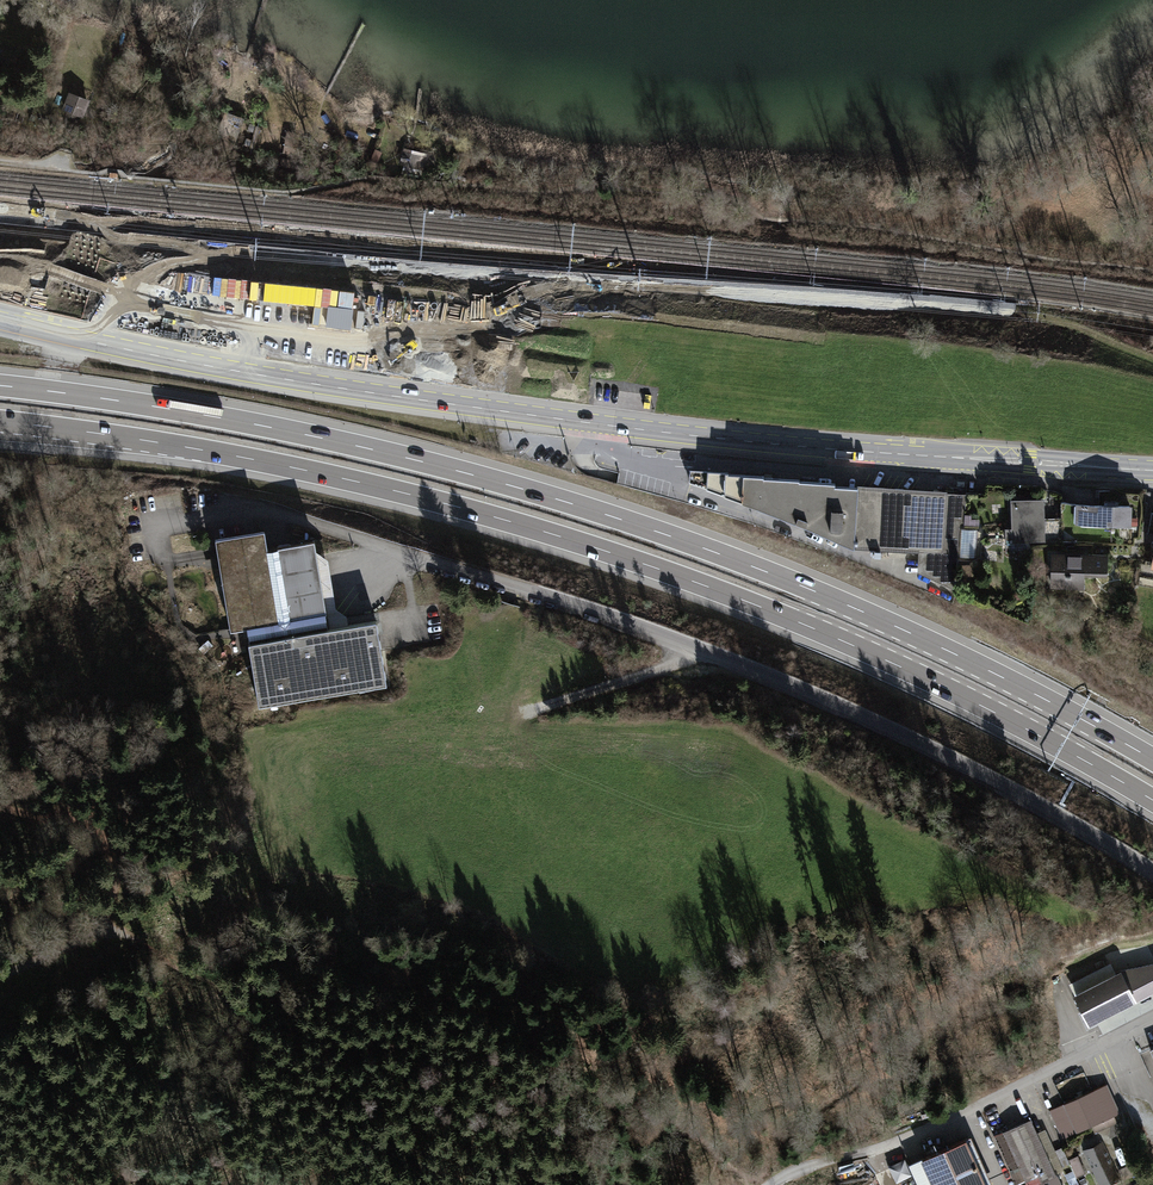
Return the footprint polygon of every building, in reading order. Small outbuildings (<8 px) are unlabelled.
[(0,57),(0,74),(8,63),(0,57)] [(90,101),(68,93),(62,111),(67,113),(66,116),(76,120),(77,117),(83,120),(90,101)] [(966,493),(691,469),(690,482),(858,546),(961,555),(966,493)] [(1045,539),(1044,498),(1011,499),(1012,528),(1007,528),(1007,540),(1045,539)] [(1137,510),(1080,507),(1079,532),(1136,534),(1137,510)] [(261,704),(388,685),(378,621),(334,628),(321,539),(271,547),(269,528),(219,536),(233,632),(249,629),(261,704)] [(1114,560),(1052,558),(1051,597),(1089,598),(1090,585),(1113,586),(1114,560)] [(1116,978),(1111,965),(1067,983),(1086,1028),(1152,1001),(1152,963),(1116,978)] [(1125,1113),(1113,1086),(1051,1113),(1063,1140),(1125,1113)] [(1004,1134),(1026,1184),(1063,1184),(1058,1174),(1065,1171),(1046,1131),(1040,1134),(1034,1121),(1004,1134)] [(926,1160),(937,1184),(990,1184),(970,1140),(926,1160)] [(1084,1153),(1099,1184),(1115,1184),(1121,1182),(1104,1144),(1084,1153)] [(1077,1156),(1068,1160),(1076,1177),(1086,1173),(1077,1156)] [(878,1180),(880,1184),(909,1184),(902,1170),(878,1180)]
